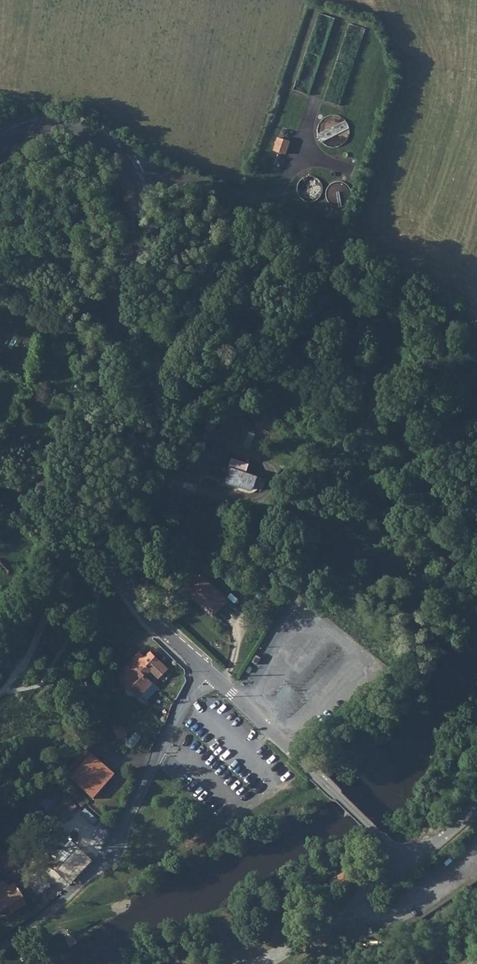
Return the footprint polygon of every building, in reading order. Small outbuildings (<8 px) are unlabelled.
[(290,141),(278,138),(274,151),(286,155),(290,141)] [(232,458),(224,482),(249,489),(255,486),(258,476),(246,472),(249,463),(232,458)] [(195,459),(192,465),(203,471),(206,465),(195,459)] [(203,471),(192,465),(189,472),(200,477),(203,471)] [(227,600),(201,575),(186,590),(195,598),(195,597),(214,614),(227,600)] [(137,655),(128,664),(143,678),(146,675),(151,670),(159,677),(167,668),(151,652),(145,657),(142,660),(137,655)] [(152,682),(146,675),(143,678),(128,664),(123,669),(129,674),(123,680),(139,696),(152,682)] [(122,726),(115,729),(120,738),(125,736),(124,731),(122,726)] [(92,754),(86,749),(64,774),(70,779),(94,799),(115,775),(92,754)] [(69,811),(54,792),(41,803),(55,822),(69,811)] [(43,859),(70,884),(93,860),(67,835),(43,859)] [(0,856),(0,859),(8,873),(15,869),(6,853),(0,856)] [(0,895),(0,913),(9,907),(22,899),(24,897),(16,885),(11,888),(8,885),(0,890),(2,894),(0,895)] [(25,904),(22,899),(9,907),(12,913),(25,904)]
